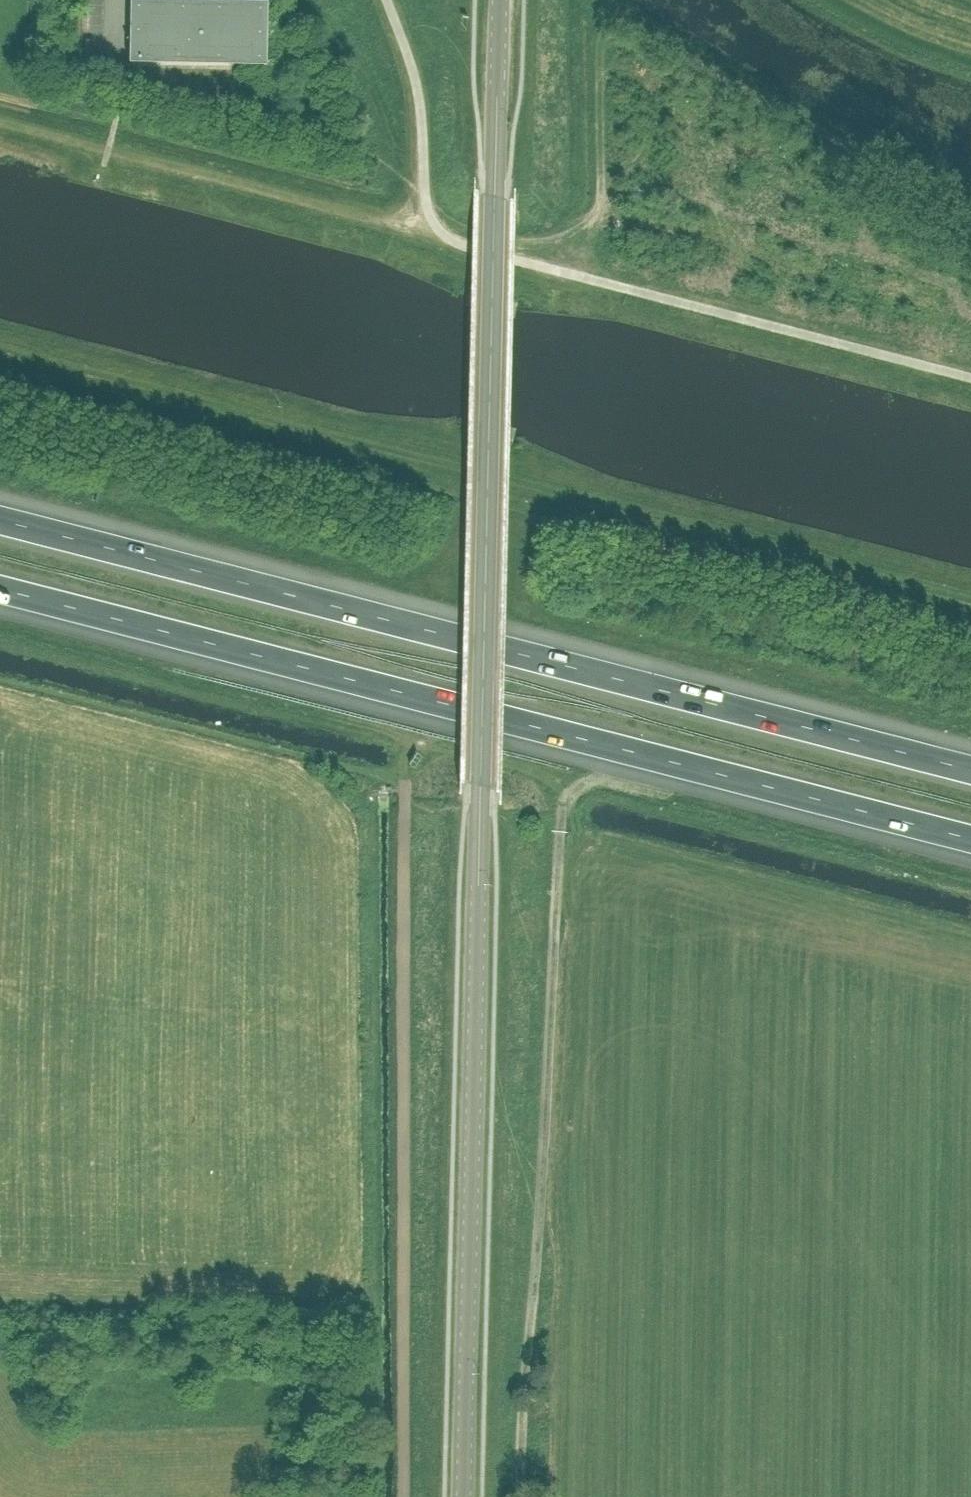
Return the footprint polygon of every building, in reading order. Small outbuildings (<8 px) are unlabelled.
[(267,66),(269,2),(186,0),(132,0),(130,63),(267,66)]
